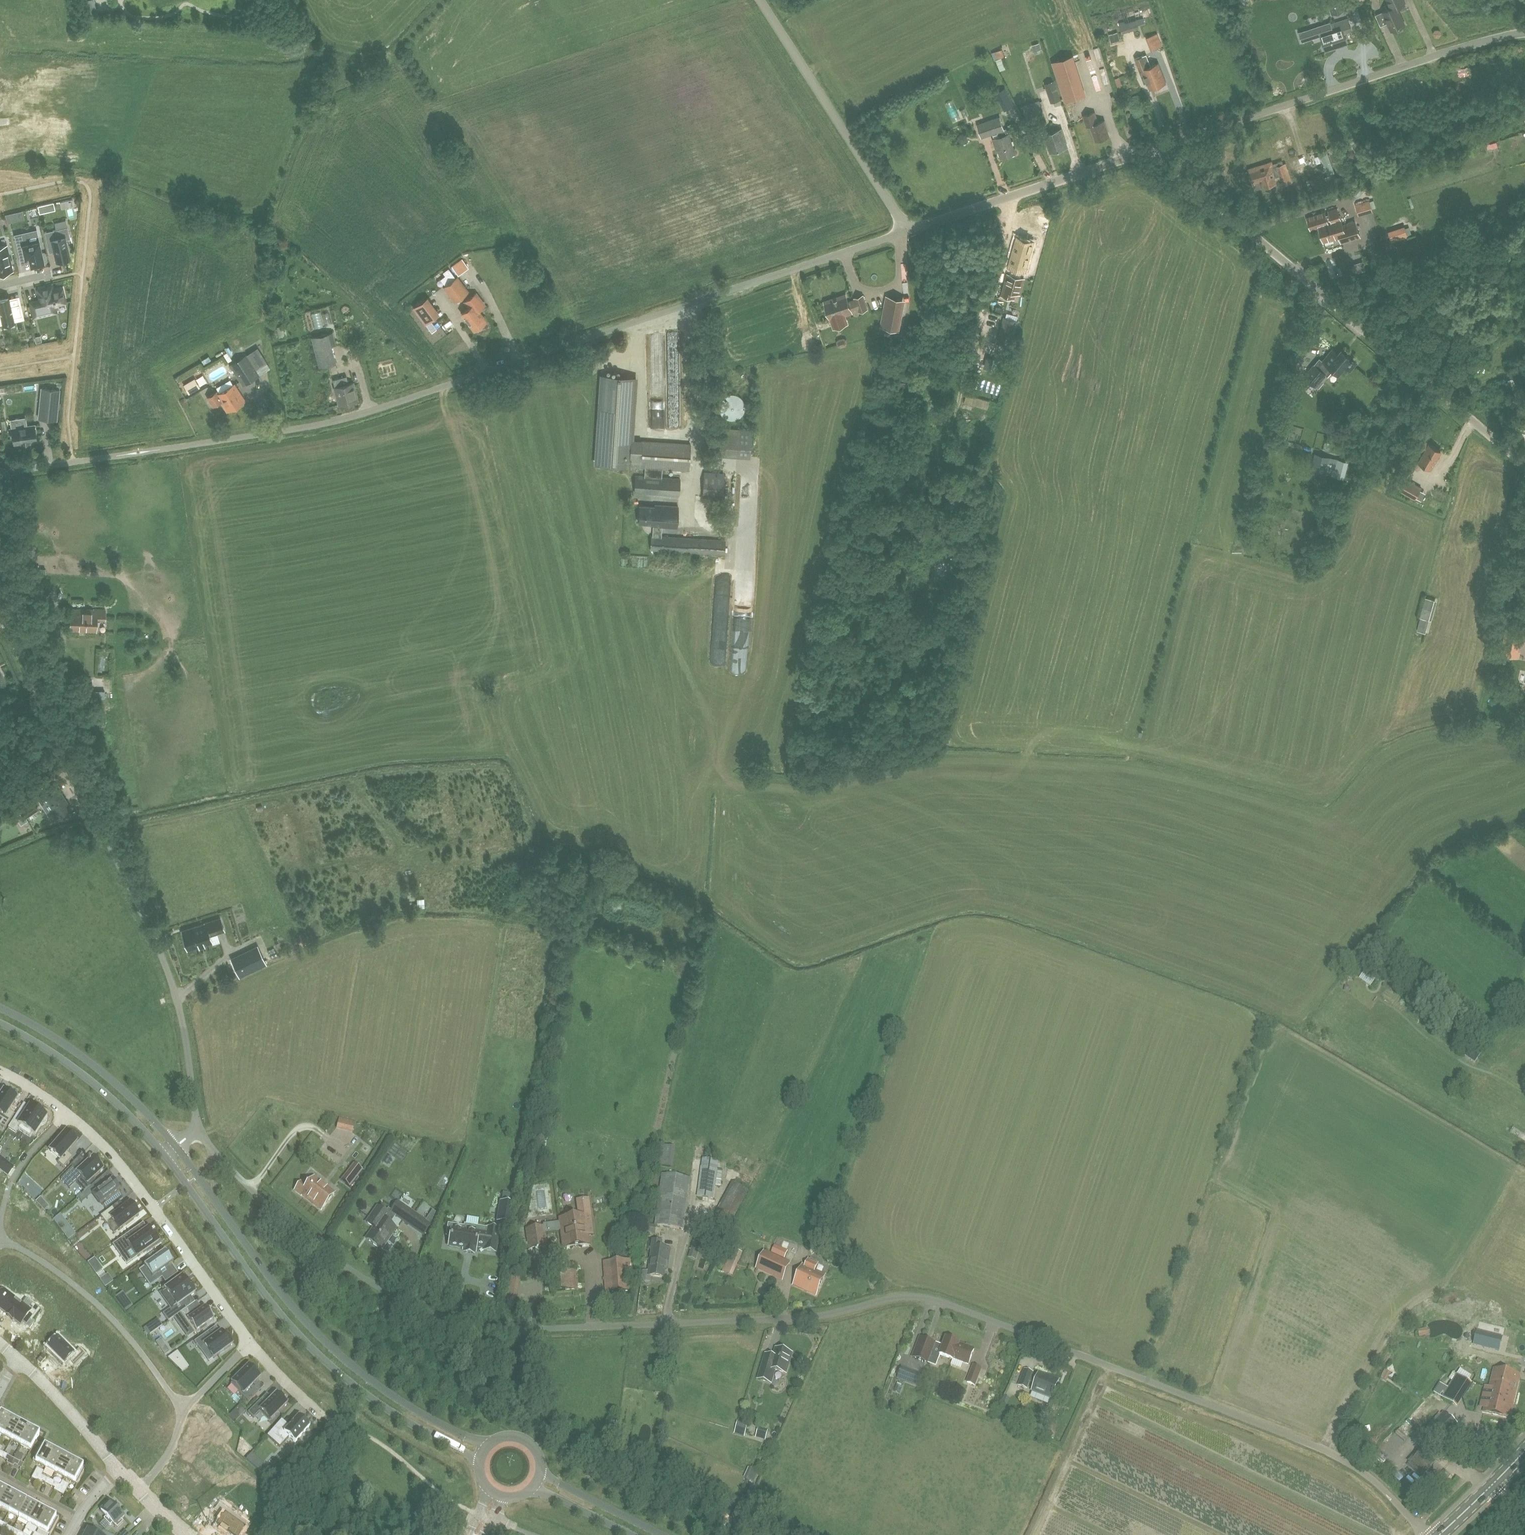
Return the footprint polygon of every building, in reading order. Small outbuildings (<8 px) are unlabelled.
[(85,1),(88,12),(96,10),(94,0),(90,0),(85,1)] [(1331,13),(1344,9),(1342,0),(1327,0),(1331,13)] [(1397,9),(1405,5),(1404,3),(1405,2),(1404,0),(1387,0),(1391,8),(1389,9),(1391,12),(1397,9)] [(1391,12),(1389,9),(1383,12),(1392,31),(1395,30),(1397,31),(1402,28),(1402,27),(1405,25),(1399,12),(1398,13),(1397,9),(1391,12)] [(1139,28),(1138,25),(1145,22),(1143,17),(1125,23),(1125,20),(1118,22),(1122,33),(1139,28)] [(1310,29),(1299,33),(1302,43),(1313,39),(1322,37),(1326,51),(1335,48),(1334,45),(1347,41),(1344,34),(1352,31),(1348,20),(1331,25),(1331,22),(1310,29)] [(1150,89),(1167,82),(1159,63),(1148,67),(1144,55),(1135,59),(1140,70),(1145,82),(1147,81),(1150,89)] [(1065,100),(1085,94),(1072,56),(1053,62),(1065,100)] [(1120,96),(1125,95),(1119,77),(1115,79),(1120,96)] [(1061,99),(1054,80),(1044,83),(1051,103),(1061,99)] [(995,93),(1004,110),(1015,105),(1005,87),(995,93)] [(1025,116),(1043,111),(1039,100),(1022,105),(1024,111),(1025,116)] [(1091,125),(1095,140),(1109,136),(1104,120),(1098,122),(1094,112),(1083,115),(1087,126),(1091,125)] [(1001,158),(1015,153),(1009,134),(1008,134),(1007,129),(1004,129),(1000,117),(977,124),(981,137),(998,132),(1000,137),(993,139),(996,148),(997,147),(1001,158)] [(1050,152),(1068,147),(1061,129),(1044,134),(1050,152)] [(1271,164),(1258,167),(1266,196),(1279,192),(1271,164)] [(1326,186),(1336,183),(1333,173),(1323,176),(1326,186)] [(1313,189),(1324,184),(1320,174),(1308,179),(1313,189)] [(39,213),(46,212),(44,204),(38,206),(39,213)] [(1339,236),(1340,241),(1360,235),(1355,221),(1343,225),(1340,217),(1337,208),(1329,211),(1330,214),(1326,215),(1325,212),(1308,218),(1311,228),(1319,226),(1323,239),(1333,236),(1333,238),(1339,236)] [(14,212),(6,214),(8,222),(16,220),(14,212)] [(71,238),(68,226),(45,232),(48,247),(54,245),(57,260),(61,259),(62,261),(69,259),(68,257),(70,257),(66,239),(71,238)] [(1391,242),(1408,236),(1404,226),(1388,231),(1391,242)] [(26,232),(14,235),(20,258),(29,256),(31,266),(33,265),(33,267),(43,265),(43,263),(44,263),(39,238),(28,241),(26,232)] [(1018,237),(1009,266),(1027,271),(1035,242),(1018,237)] [(12,270),(7,246),(0,247),(0,273),(12,270)] [(455,278),(443,287),(454,302),(469,291),(458,276),(455,278)] [(34,317),(46,314),(56,312),(55,306),(54,305),(65,302),(62,289),(53,291),(52,288),(51,286),(46,288),(38,290),(41,300),(31,302),(32,305),(34,317)] [(470,315),(478,310),(485,305),(476,293),(465,301),(470,306),(466,309),(470,315)] [(846,294),(825,301),(830,318),(831,318),(834,327),(848,323),(845,315),(852,312),(859,309),(859,311),(867,308),(863,295),(855,298),(855,299),(848,301),(846,294)] [(23,317),(19,304),(11,306),(11,303),(10,298),(10,297),(9,297),(9,296),(9,297),(6,298),(0,299),(0,323),(2,323),(3,325),(4,325),(3,323),(14,320),(15,322),(15,321),(14,317),(21,316),(22,318),(23,317)] [(900,299),(887,296),(881,325),(895,328),(900,299)] [(414,308),(425,323),(439,313),(428,297),(414,308)] [(486,321),(478,310),(470,315),(466,309),(462,312),(475,329),(478,327),(479,329),(481,329),(485,326),(485,324),(484,323),(486,321)] [(1004,316),(996,342),(996,343),(1011,347),(1011,346),(1018,320),(1017,320),(1006,317),(1004,316)] [(279,338),(288,336),(286,325),(277,327),(279,338)] [(333,331),(311,337),(319,367),(336,362),(332,346),(336,344),(333,331)] [(822,341),(813,344),(815,350),(823,348),(822,341)] [(259,348),(248,355),(231,365),(243,386),(260,375),(256,369),(267,362),(259,348)] [(1316,386),(1321,380),(1326,374),(1327,376),(1333,369),(1338,374),(1345,366),(1350,370),(1357,362),(1341,349),(1338,353),(1333,349),(1322,361),(1319,359),(1304,376),(1316,386)] [(634,492),(644,493),(679,495),(680,478),(662,477),(662,468),(689,470),(691,444),(632,440),(636,377),(603,375),(597,464),(645,468),(645,476),(636,475),(634,492)] [(353,382),(349,383),(347,376),(333,379),(335,387),(334,387),(339,405),(358,400),(353,382)] [(183,385),(189,394),(200,387),(195,378),(183,385)] [(230,397),(240,391),(235,384),(218,395),(216,393),(209,398),(214,407),(222,402),(228,399),(229,400),(231,399),(230,397)] [(60,390),(42,388),(39,418),(57,420),(60,390)] [(228,399),(222,402),(228,412),(237,407),(239,408),(244,405),(244,403),(246,401),(240,391),(230,397),(231,399),(229,400),(228,399)] [(1524,438),(1524,422),(1515,427),(1521,439),(1524,437),(1524,438)] [(35,425),(10,428),(11,436),(14,436),(15,444),(22,443),(22,444),(30,443),(30,441),(37,440),(35,425)] [(1430,468),(1441,450),(1429,443),(1422,439),(1417,446),(1425,451),(1419,461),(1430,468)] [(723,498),(724,474),(704,473),(703,497),(723,498)] [(1393,485),(1415,498),(1421,487),(1399,474),(1393,485)] [(725,554),(726,540),(661,535),(662,526),(677,527),(679,506),(655,504),(655,506),(640,505),(639,522),(654,523),(653,535),(652,535),(651,549),(725,554)] [(1418,630),(1424,632),(1427,619),(1432,620),(1437,600),(1426,597),(1420,617),(1421,617),(1418,630)] [(72,609),(71,630),(96,631),(97,619),(105,619),(106,609),(94,609),(72,609)] [(1505,635),(1521,639),(1523,632),(1506,629),(1505,635)] [(1501,653),(1507,655),(1517,657),(1519,650),(1509,648),(1502,647),(1501,653)] [(105,691),(91,691),(91,680),(85,680),(85,698),(105,698),(105,691)] [(55,787),(44,793),(50,802),(54,809),(48,813),(53,821),(59,817),(58,815),(70,807),(60,791),(59,793),(55,787)] [(28,804),(33,812),(46,803),(41,796),(28,804)] [(182,931),(188,949),(212,942),(210,935),(224,930),(220,918),(205,923),(205,924),(182,931)] [(266,963),(264,959),(258,947),(231,960),(239,975),(266,963)] [(0,1096),(0,1118),(2,1120),(0,1123),(0,1125),(5,1128),(14,1114),(9,1111),(17,1099),(16,1098),(17,1097),(11,1093),(10,1094),(9,1093),(9,1094),(4,1091),(0,1096)] [(35,1135),(41,1126),(42,1126),(43,1125),(44,1124),(45,1124),(45,1123),(46,1123),(46,1122),(47,1121),(47,1120),(47,1119),(47,1118),(47,1117),(47,1115),(46,1115),(46,1114),(45,1113),(44,1112),(43,1112),(42,1111),(41,1111),(40,1111),(39,1111),(38,1111),(30,1106),(26,1112),(21,1108),(13,1121),(20,1126),(18,1129),(30,1137),(32,1134),(35,1135)] [(66,1132),(50,1150),(60,1160),(58,1162),(63,1168),(73,1157),(67,1152),(77,1142),(75,1141),(76,1139),(68,1133),(67,1134),(66,1132)] [(676,1148),(659,1145),(656,1166),(673,1168),(676,1148)] [(78,1172),(73,1166),(61,1179),(65,1184),(70,1180),(73,1183),(80,1176),(88,1185),(87,1186),(88,1187),(96,1179),(94,1178),(103,1170),(99,1166),(101,1163),(95,1156),(90,1161),(89,1160),(88,1162),(78,1172)] [(341,1180),(346,1184),(350,1187),(363,1170),(354,1163),(345,1175),(341,1180)] [(714,1199),(718,1169),(702,1167),(698,1196),(714,1199)] [(119,1192),(120,1190),(117,1186),(112,1180),(110,1181),(105,1174),(94,1184),(98,1190),(94,1193),(92,1195),(100,1205),(102,1204),(106,1210),(122,1197),(119,1192)] [(684,1229),(691,1178),(664,1175),(656,1225),(684,1229)] [(301,1183),(295,1190),(302,1195),(321,1210),(334,1193),(314,1177),(306,1187),(301,1183)] [(40,1206),(45,1201),(41,1197),(36,1201),(40,1206)] [(398,1202),(391,1212),(408,1224),(425,1235),(432,1225),(431,1225),(425,1221),(415,1214),(398,1202)] [(514,1204),(502,1202),(498,1222),(511,1224),(514,1204)] [(112,1208),(101,1216),(106,1223),(111,1219),(120,1230),(139,1215),(130,1204),(117,1214),(112,1208)] [(378,1231),(385,1221),(389,1215),(378,1207),(367,1223),(374,1228),(378,1231)] [(545,1233),(562,1230),(565,1249),(591,1245),(589,1231),(594,1230),(592,1213),(560,1218),(561,1222),(542,1224),(543,1226),(542,1226),(542,1227),(526,1229),(529,1249),(547,1247),(545,1233)] [(53,1220),(61,1231),(68,1225),(60,1215),(53,1220)] [(378,1231),(374,1228),(366,1239),(381,1249),(395,1228),(385,1221),(378,1231)] [(466,1252),(472,1253),(474,1253),(474,1252),(475,1252),(476,1247),(484,1248),(484,1250),(496,1252),(499,1230),(487,1228),(465,1224),(464,1227),(448,1224),(446,1236),(450,1237),(449,1246),(464,1249),(463,1250),(465,1250),(464,1252),(466,1252)] [(130,1232),(113,1245),(121,1256),(127,1264),(138,1256),(138,1257),(146,1251),(147,1253),(153,1249),(161,1243),(156,1235),(155,1236),(153,1234),(153,1235),(149,1229),(148,1230),(135,1239),(130,1232)] [(653,1248),(651,1262),(658,1262),(659,1255),(663,1256),(663,1253),(666,1253),(667,1249),(661,1249),(662,1242),(653,1240),(652,1248),(653,1248)] [(693,1240),(688,1258),(696,1260),(701,1243),(693,1240)] [(788,1251),(774,1245),(771,1253),(784,1259),(788,1251)] [(734,1266),(741,1252),(732,1248),(726,1263),(734,1266)] [(650,1272),(650,1276),(651,1276),(665,1278),(666,1269),(668,1269),(668,1264),(670,1250),(667,1249),(666,1253),(663,1253),(663,1256),(659,1255),(658,1262),(651,1262),(650,1272)] [(157,1255),(150,1260),(151,1261),(144,1267),(145,1269),(142,1271),(151,1284),(161,1276),(165,1283),(176,1275),(171,1269),(172,1268),(170,1265),(174,1263),(165,1251),(158,1257),(157,1255)] [(783,1280),(790,1263),(765,1252),(757,1268),(783,1280)] [(102,1270),(94,1258),(88,1263),(96,1274),(101,1270),(102,1270)] [(801,1271),(823,1281),(826,1275),(815,1271),(818,1264),(817,1263),(817,1261),(811,1259),(811,1260),(809,1260),(806,1266),(803,1265),(801,1271)] [(632,1260),(612,1261),(614,1292),(634,1291),(632,1260)] [(551,1291),(577,1290),(576,1271),(550,1272),(551,1291)] [(817,1295),(823,1281),(801,1271),(794,1285),(817,1295)] [(163,1314),(168,1322),(180,1313),(187,1309),(189,1307),(185,1301),(195,1293),(183,1277),(172,1285),(171,1284),(162,1289),(164,1291),(162,1292),(173,1307),(163,1314)] [(445,1293),(431,1295),(432,1303),(446,1301),(445,1293)] [(0,1307),(0,1308),(7,1314),(6,1315),(12,1320),(13,1318),(20,1324),(25,1317),(31,1322),(41,1310),(33,1305),(30,1309),(23,1303),(22,1305),(9,1295),(0,1307)] [(126,1311),(131,1307),(127,1302),(122,1306),(126,1311)] [(180,1313),(194,1333),(196,1332),(196,1333),(197,1332),(200,1329),(201,1331),(207,1326),(206,1325),(213,1320),(214,1320),(205,1307),(204,1307),(205,1308),(202,1310),(192,1317),(187,1309),(180,1313)] [(151,1325),(144,1330),(148,1336),(155,1331),(151,1325)] [(232,1345),(226,1336),(225,1337),(221,1332),(211,1340),(206,1333),(194,1342),(200,1349),(204,1345),(214,1358),(232,1345)] [(1477,1332),(1474,1342),(1474,1345),(1496,1350),(1499,1351),(1502,1338),(1477,1332)] [(959,1346),(960,1343),(960,1342),(946,1338),(943,1346),(937,1344),(921,1338),(914,1358),(930,1363),(933,1354),(940,1357),(941,1355),(954,1359),(954,1358),(958,1348),(960,1348),(961,1347),(959,1346)] [(58,1339),(48,1348),(64,1364),(69,1359),(74,1364),(84,1353),(79,1348),(73,1354),(58,1339)] [(958,1348),(954,1358),(970,1364),(975,1349),(972,1348),(972,1346),(967,1344),(966,1346),(960,1343),(959,1346),(961,1347),(960,1348),(958,1348)] [(165,1346),(161,1350),(166,1357),(171,1353),(165,1346)] [(774,1360),(765,1357),(759,1379),(771,1383),(775,1370),(786,1373),(792,1354),(777,1349),(774,1360)] [(177,1358),(174,1354),(168,1358),(172,1362),(177,1358)] [(975,1386),(982,1368),(973,1365),(966,1383),(975,1386)] [(251,1386),(257,1380),(260,1378),(249,1366),(244,1371),(242,1369),(236,1375),(238,1377),(231,1384),(249,1402),(258,1393),(251,1386)] [(919,1388),(924,1376),(903,1368),(898,1379),(919,1388)] [(1498,1388),(1516,1392),(1520,1374),(1493,1368),(1489,1387),(1494,1388),(1498,1388)] [(1061,1386),(1057,1385),(1058,1380),(1051,1377),(1050,1378),(1039,1374),(1038,1376),(1033,1374),(1033,1372),(1025,1369),(1019,1385),(1027,1388),(1030,1380),(1036,1382),(1033,1390),(1052,1398),(1054,1393),(1058,1395),(1061,1386)] [(1448,1388),(1442,1397),(1453,1404),(1468,1381),(1471,1376),(1460,1369),(1457,1374),(1456,1374),(1453,1372),(1449,1379),(1452,1381),(1448,1388)] [(1509,1418),(1516,1392),(1498,1388),(1494,1388),(1489,1387),(1483,1411),(1509,1418)] [(248,1413),(254,1418),(259,1412),(269,1422),(287,1405),(276,1395),(265,1405),(261,1400),(248,1413)] [(1005,1411),(1010,1399),(1004,1396),(999,1408),(1005,1411)] [(11,1418),(0,1413),(0,1434),(2,1435),(11,1418)] [(1453,1458),(1472,1439),(1444,1413),(1425,1433),(1453,1458)] [(288,1429),(280,1422),(267,1436),(280,1447),(289,1437),(295,1443),(296,1443),(295,1443),(310,1427),(310,1426),(308,1424),(309,1422),(302,1416),(301,1418),(299,1416),(298,1417),(293,1423),(293,1422),(289,1426),(290,1427),(288,1429)] [(11,1440),(20,1424),(11,1418),(2,1435),(11,1440)] [(208,1419),(199,1429),(216,1445),(225,1435),(208,1419)] [(21,1446),(30,1429),(20,1424),(11,1440),(21,1446)] [(768,1431),(758,1427),(755,1437),(765,1440),(768,1431)] [(30,1429),(21,1446),(31,1451),(40,1434),(30,1429)] [(45,1468),(54,1451),(42,1444),(33,1461),(45,1468)] [(55,1473),(64,1456),(54,1451),(45,1468),(55,1473)] [(251,1463),(254,1466),(259,1461),(252,1454),(247,1459),(251,1463)] [(1409,1463),(1409,1464),(1423,1476),(1432,1467),(1431,1466),(1418,1454),(1409,1463)] [(10,1465),(13,1459),(7,1456),(5,1460),(8,1461),(7,1463),(10,1465)] [(64,1478),(73,1461),(64,1456),(55,1473),(64,1478)] [(13,1459),(10,1465),(14,1467),(15,1465),(18,1466),(20,1462),(13,1459)] [(73,1461),(64,1478),(77,1485),(86,1468),(73,1461)] [(38,1482),(41,1476),(44,1472),(37,1468),(32,1478),(38,1482)] [(186,1478),(176,1490),(195,1508),(203,1499),(209,1505),(221,1491),(214,1485),(211,1489),(203,1482),(197,1488),(186,1478)] [(57,1492),(60,1486),(54,1482),(52,1487),(55,1488),(54,1490),(57,1492)] [(62,1482),(60,1486),(57,1492),(63,1495),(69,1485),(62,1482)] [(8,1491),(0,1487),(0,1507),(8,1491)] [(18,1496),(8,1491),(0,1507),(0,1509),(9,1513),(18,1496)] [(18,1518),(27,1502),(18,1496),(9,1513),(18,1518)] [(28,1524),(37,1507),(27,1502),(18,1518),(28,1524)] [(220,1528),(220,1529),(220,1530),(221,1529),(229,1534),(244,1534),(241,1533),(248,1524),(236,1515),(237,1515),(235,1513),(234,1514),(220,1504),(221,1503),(220,1502),(219,1503),(214,1510),(225,1518),(219,1526),(218,1525),(217,1526),(220,1528)] [(108,1523),(110,1525),(112,1523),(117,1529),(123,1523),(121,1520),(124,1517),(119,1512),(117,1510),(111,1504),(110,1503),(108,1505),(102,1510),(101,1512),(106,1517),(104,1519),(108,1523)] [(37,1529),(46,1512),(37,1507),(28,1524),(37,1529)] [(37,1529),(49,1534),(50,1534),(59,1519),(46,1512),(37,1529)] [(13,1529),(6,1525),(4,1530),(7,1531),(6,1533),(9,1534),(13,1529)]
